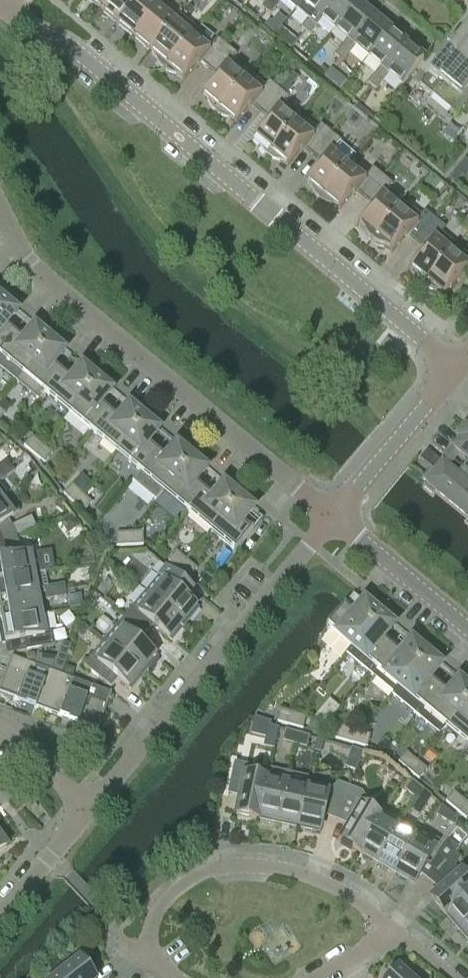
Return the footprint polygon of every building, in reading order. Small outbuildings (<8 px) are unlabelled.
[(109,0),(87,0),(100,11),(109,0)] [(100,11),(116,25),(137,0),(109,0),(100,11)] [(163,2),(160,0),(137,0),(116,25),(133,38),(163,2)] [(303,0),(283,0),(295,10),(303,0)] [(295,10),(307,20),(316,27),(322,20),(318,16),(331,0),(303,0),(295,10)] [(356,4),(351,0),(331,0),(318,16),(322,20),(334,30),(356,4)] [(163,2),(133,38),(150,52),(180,16),(163,2)] [(356,4),(334,30),(347,40),(340,48),(349,55),(355,47),(351,44),(373,18),(356,4)] [(151,53),(156,59),(156,61),(158,64),(160,66),(162,69),(163,70),(196,30),(180,16),(150,52),(151,53)] [(368,58),(389,32),(373,18),(351,44),(355,47),(368,58)] [(316,27),(307,20),(301,28),(309,35),(316,27)] [(163,70),(165,71),(166,72),(169,74),(172,75),(175,75),(182,79),(184,80),(199,62),(208,69),(226,47),(217,39),(213,43),(196,30),(163,70)] [(389,32),(368,58),(380,68),(374,75),(382,82),(388,75),(384,71),(406,45),(389,32)] [(460,35),(445,54),(467,73),(467,41),(460,35)] [(423,60),(406,45),(384,71),(388,75),(401,86),(423,60)] [(214,112),(215,113),(248,73),(232,60),(236,55),(226,47),(208,69),(216,76),(201,95),(203,97),(207,102),(208,104),(210,107),(212,110),(214,112)] [(349,55),(340,48),(334,56),(342,63),(349,55)] [(445,54),(427,75),(436,83),(439,80),(442,83),(431,95),(456,116),(467,101),(467,73),(445,54)] [(215,113),(216,114),(218,116),(221,117),(224,118),(227,119),(233,122),(235,124),(251,105),(260,112),(278,90),(269,82),(265,87),(248,73),(215,113)] [(382,82),(374,75),(367,83),(376,90),(382,82)] [(266,155),(267,156),(300,116),(284,103),(288,98),(278,90),(260,112),(268,120),(253,138),(255,140),(259,145),(260,148),(262,151),(264,153),(266,155)] [(267,156),(268,157),(270,159),(273,160),(276,161),(279,162),(285,165),(287,167),(303,148),(312,156),(330,133),(321,125),(316,130),(300,116),(267,156)] [(307,183),(311,189),(312,191),(314,194),(315,196),(318,199),(319,200),(352,160),(352,159),(354,156),(339,143),(340,141),(330,133),(312,156),(320,163),(305,181),(307,183)] [(355,192),(363,199),(382,176),(373,168),(368,173),(352,160),(319,200),(322,202),(325,204),(328,205),(331,205),(337,209),(339,210),(355,192)] [(370,242),(371,243),(404,203),(388,189),(392,184),(382,176),(363,199),(372,206),(357,225),(359,226),(363,232),(364,234),(366,237),(367,240),(370,242)] [(407,235),(415,242),(434,220),(424,212),(420,217),(404,203),(371,243),(374,245),(377,247),(380,248),(383,248),(389,252),(391,254),(407,235)] [(411,270),(415,275),(416,278),(417,280),(419,283),(423,286),(456,246),(440,233),(444,228),(434,220),(415,242),(424,249),(409,268),(411,270)] [(424,287),(426,289),(429,290),(432,291),(435,292),(441,295),(443,297),(467,267),(467,256),(456,246),(423,286),(424,287)] [(14,334),(4,326),(15,314),(1,302),(0,303),(0,351),(14,334)] [(48,341),(34,330),(24,342),(14,334),(0,351),(0,356),(21,374),(48,341)] [(45,393),(61,373),(52,365),(62,353),(48,341),(21,374),(14,382),(38,402),(45,393)] [(68,413),(95,381),(81,369),(71,381),(61,373),(45,393),(68,413)] [(95,381),(68,413),(92,433),(109,413),(99,405),(109,392),(95,381)] [(116,453),(143,420),(129,408),(118,421),(109,413),(92,433),(116,453)] [(140,472),(156,452),(146,444),(157,432),(143,420),(116,453),(140,472)] [(465,427),(457,437),(461,441),(453,450),(467,461),(462,468),(464,470),(467,473),(467,430),(465,427)] [(34,455),(42,445),(31,437),(23,446),(34,455)] [(42,445),(34,455),(44,463),(52,454),(42,445)] [(156,452),(140,472),(131,482),(155,502),(163,492),(190,460),(176,448),(166,460),(156,452)] [(187,512),(203,492),(194,484),(204,471),(190,460),(163,492),(187,512)] [(10,466),(6,461),(0,466),(0,474),(10,466)] [(464,470),(462,468),(456,475),(442,463),(435,472),(430,469),(422,479),(426,483),(422,486),(433,495),(436,492),(467,518),(467,473),(464,470)] [(10,466),(0,474),(0,482),(14,471),(10,466)] [(73,504),(81,495),(72,486),(63,495),(73,504)] [(211,531),(237,499),(223,487),(213,500),(203,492),(187,512),(211,531)] [(91,504),(81,495),(73,504),(82,513),(91,504)] [(251,511),(237,499),(211,531),(235,551),(251,531),(241,523),(251,511)] [(3,544),(16,538),(8,520),(19,512),(12,503),(5,508),(0,501),(0,537),(3,544)] [(70,515),(60,523),(68,534),(78,526),(70,515)] [(142,533),(129,534),(129,546),(143,545),(142,533)] [(116,547),(129,546),(129,534),(115,535),(116,547)] [(16,538),(3,544),(10,558),(0,560),(0,581),(41,574),(37,553),(24,556),(16,538)] [(168,562),(178,571),(186,561),(176,552),(168,562)] [(196,570),(186,561),(178,571),(188,579),(196,570)] [(166,567),(145,592),(185,625),(198,609),(180,594),(187,585),(166,567)] [(0,581),(0,602),(36,596),(44,594),(65,590),(64,584),(48,587),(45,574),(41,575),(41,574),(0,581)] [(359,589),(326,628),(327,629),(351,648),(378,616),(364,604),(353,616),(344,609),(359,590),(359,589)] [(65,590),(44,594),(46,601),(66,597),(65,590)] [(185,625),(145,592),(125,617),(146,634),(153,626),(171,641),(185,625)] [(40,616),(36,596),(0,602),(0,618),(1,623),(40,616)] [(50,624),(48,614),(40,616),(1,623),(1,626),(0,626),(0,637),(1,644),(14,642),(16,653),(54,646),(50,624)] [(346,654),(369,674),(391,648),(381,640),(392,627),(378,616),(351,648),(346,654)] [(146,634),(125,617),(104,641),(144,674),(157,658),(139,643),(146,634)] [(319,638),(327,629),(326,628),(319,637),(319,638)] [(144,674),(104,641),(84,666),(105,684),(112,675),(131,691),(144,674)] [(369,674),(393,693),(425,655),(411,643),(401,656),(391,648),(369,674)] [(439,667),(425,655),(393,693),(393,694),(392,695),(415,715),(438,687),(429,679),(439,667)] [(61,675),(11,657),(3,677),(0,681),(0,693),(10,702),(13,699),(47,712),(61,675)] [(74,680),(61,675),(47,712),(81,724),(91,734),(106,717),(103,715),(107,705),(69,691),(74,680)] [(438,687),(415,715),(438,735),(445,727),(467,700),(467,691),(458,683),(448,695),(438,687)] [(329,699),(313,718),(324,727),(340,709),(329,699)] [(445,727),(467,746),(467,700),(445,727)] [(290,726),(293,714),(280,710),(277,722),(290,726)] [(293,714),(290,726),(303,729),(306,717),(293,714)] [(255,735),(266,738),(270,724),(259,720),(255,735)] [(354,744),(357,732),(338,726),(335,738),(354,744)] [(283,741),(294,745),(297,734),(286,731),(283,741)] [(357,732),(354,744),(367,747),(370,735),(357,732)] [(308,737),(297,734),(294,745),(305,748),(308,737)] [(317,741),(314,752),(320,754),(323,742),(317,741)] [(398,762),(408,771),(416,761),(406,753),(398,762)] [(427,769),(416,761),(408,771),(419,779),(427,769)] [(236,815),(257,820),(268,771),(247,767),(235,764),(229,791),(241,793),(236,815)] [(257,820),(277,824),(288,775),(268,771),(257,820)] [(297,828),(306,789),(308,779),(288,775),(277,824),(297,828)] [(405,790),(414,797),(421,789),(412,781),(405,790)] [(328,794),(306,789),(297,828),(319,833),(328,794)] [(430,796),(421,789),(414,797),(424,805),(430,796)] [(446,801),(456,810),(464,800),(453,792),(446,801)] [(329,810),(339,814),(344,800),(333,796),(329,810)] [(356,805),(344,800),(339,814),(349,818),(356,805)] [(464,800),(456,810),(466,818),(467,816),(467,804),(464,800)] [(340,841),(359,852),(380,818),(360,807),(340,841)] [(359,852),(377,863),(402,819),(399,824),(382,814),(380,818),(359,852)] [(394,873),(420,830),(402,819),(377,863),(394,873)] [(413,885),(434,850),(439,841),(420,830),(394,873),(413,885)] [(8,845),(0,834),(0,851),(8,845)] [(429,866),(438,873),(447,862),(438,854),(429,866)] [(456,869),(447,862),(438,873),(446,880),(456,869)] [(445,916),(467,896),(467,881),(460,873),(431,899),(445,916)] [(445,916),(458,931),(467,923),(467,896),(445,916)] [(458,931),(467,942),(467,923),(458,931)] [(79,960),(57,977),(93,977),(79,960)] [(396,969),(389,977),(407,977),(396,969)]
